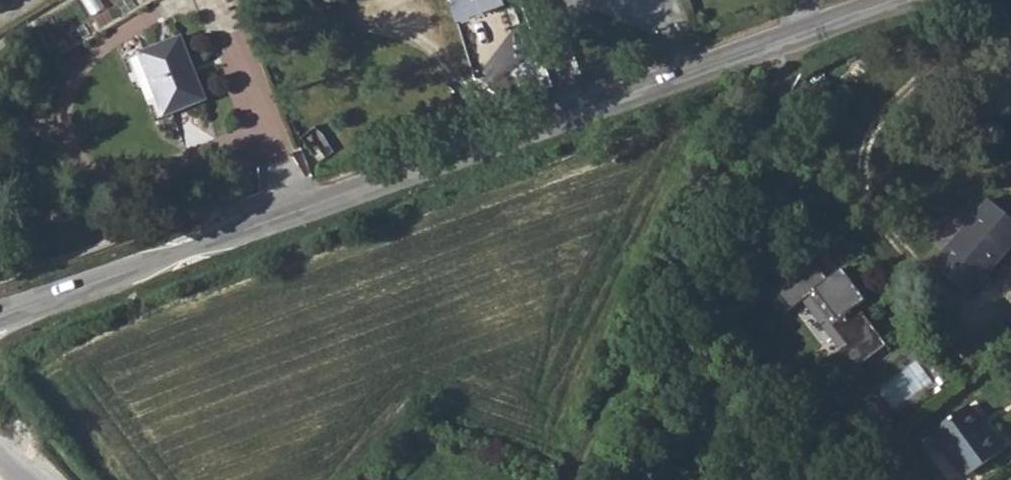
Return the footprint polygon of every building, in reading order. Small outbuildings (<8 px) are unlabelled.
[(458,15),(507,0),(454,0),(458,15)] [(181,53),(140,71),(167,132),(208,116),(181,53)] [(936,264),(971,294),(1010,249),(1010,220),(991,202),(936,264)] [(867,300),(844,270),(830,279),(815,259),(778,288),(793,308),(811,294),(834,323),(849,345),(832,357),(846,376),(888,346),(859,306),(867,300)] [(918,447),(944,479),(970,479),(993,463),(976,442),(973,445),(952,421),(918,447)]
